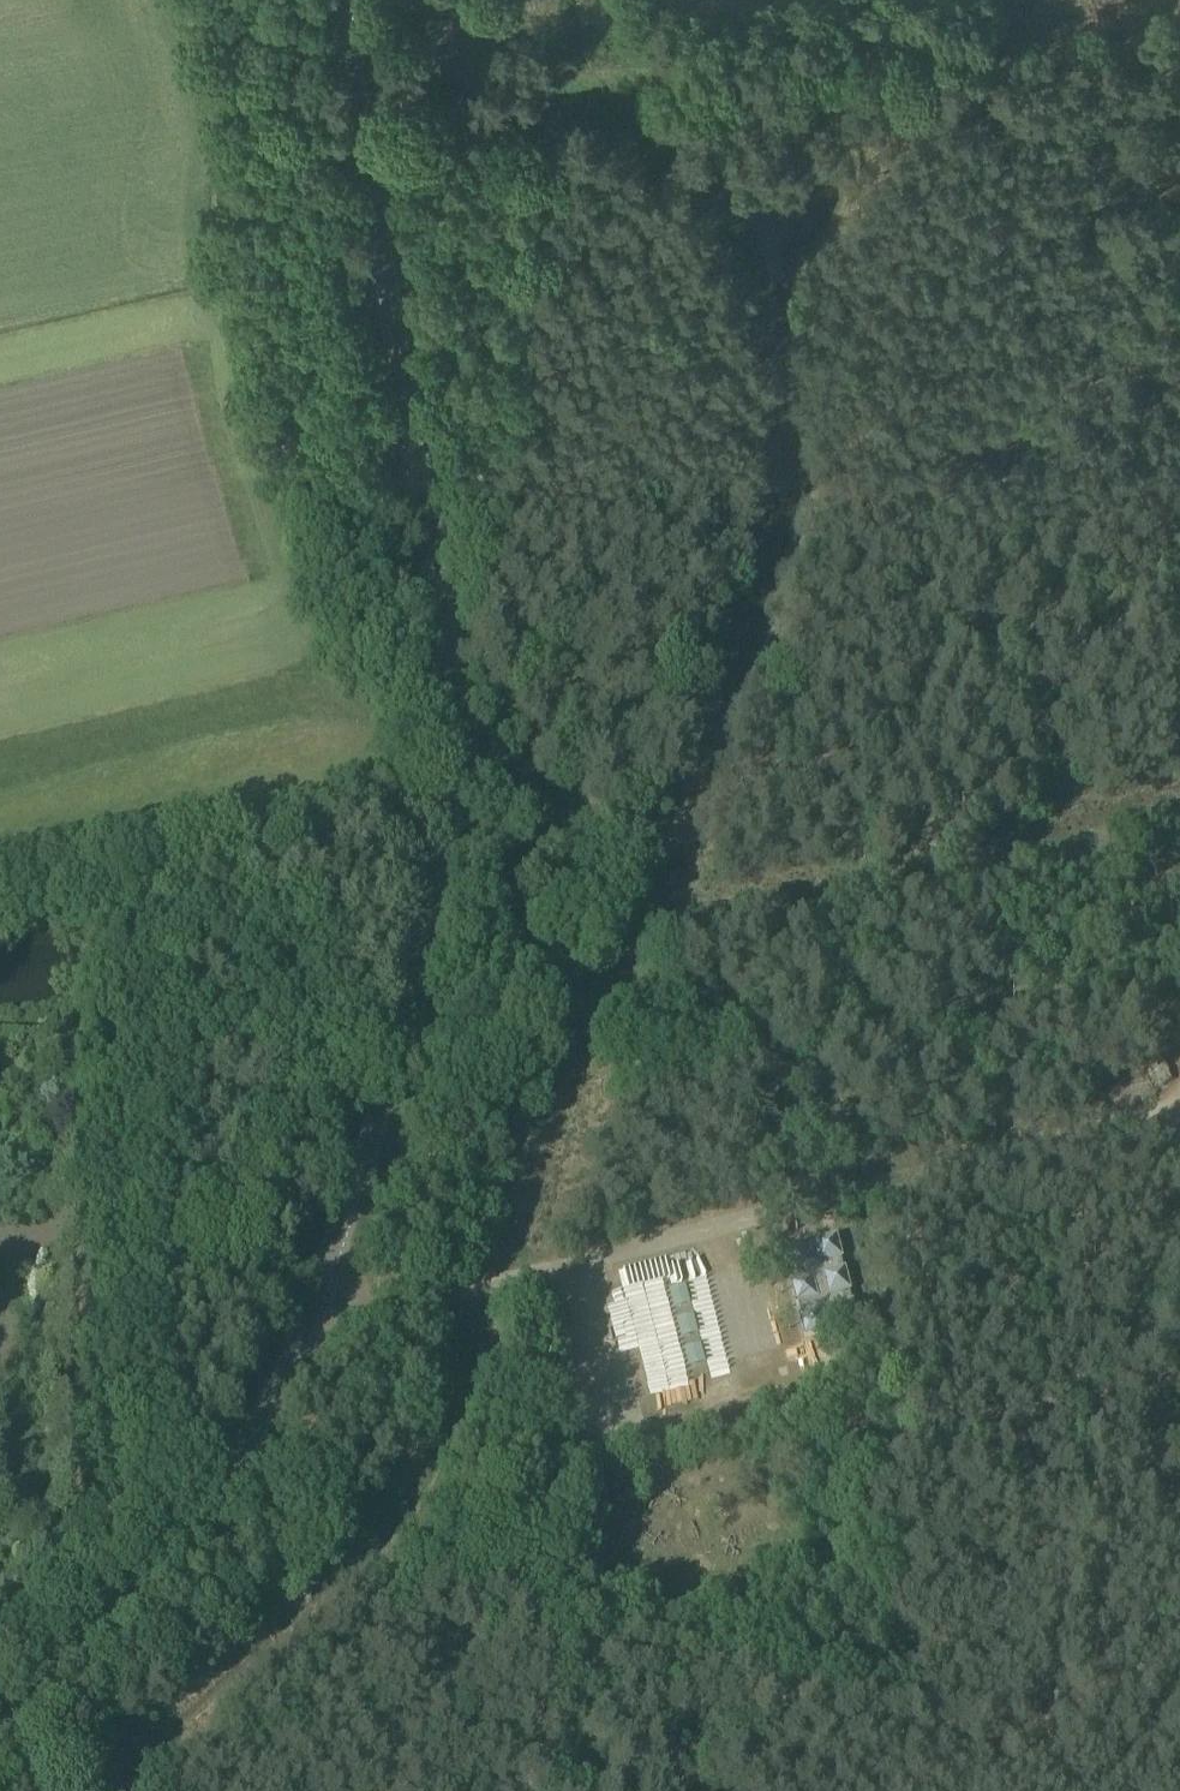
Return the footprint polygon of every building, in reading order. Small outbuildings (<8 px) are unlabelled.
[(805,1243),(783,1250),(788,1273),(791,1272),(793,1281),(791,1283),(796,1306),(799,1305),(802,1315),(800,1315),(806,1338),(827,1332),(827,1329),(837,1326),(837,1329),(860,1322),(855,1301),(852,1301),(850,1292),(853,1291),(846,1268),(844,1268),(842,1259),(845,1258),(838,1235),(815,1241),(816,1244),(806,1247),(805,1243)] [(506,1295),(509,1306),(520,1304),(518,1292),(506,1295)] [(680,1351),(693,1349),(690,1331),(677,1333),(680,1351)] [(830,1367),(818,1369),(821,1381),(833,1378),(830,1367)]
